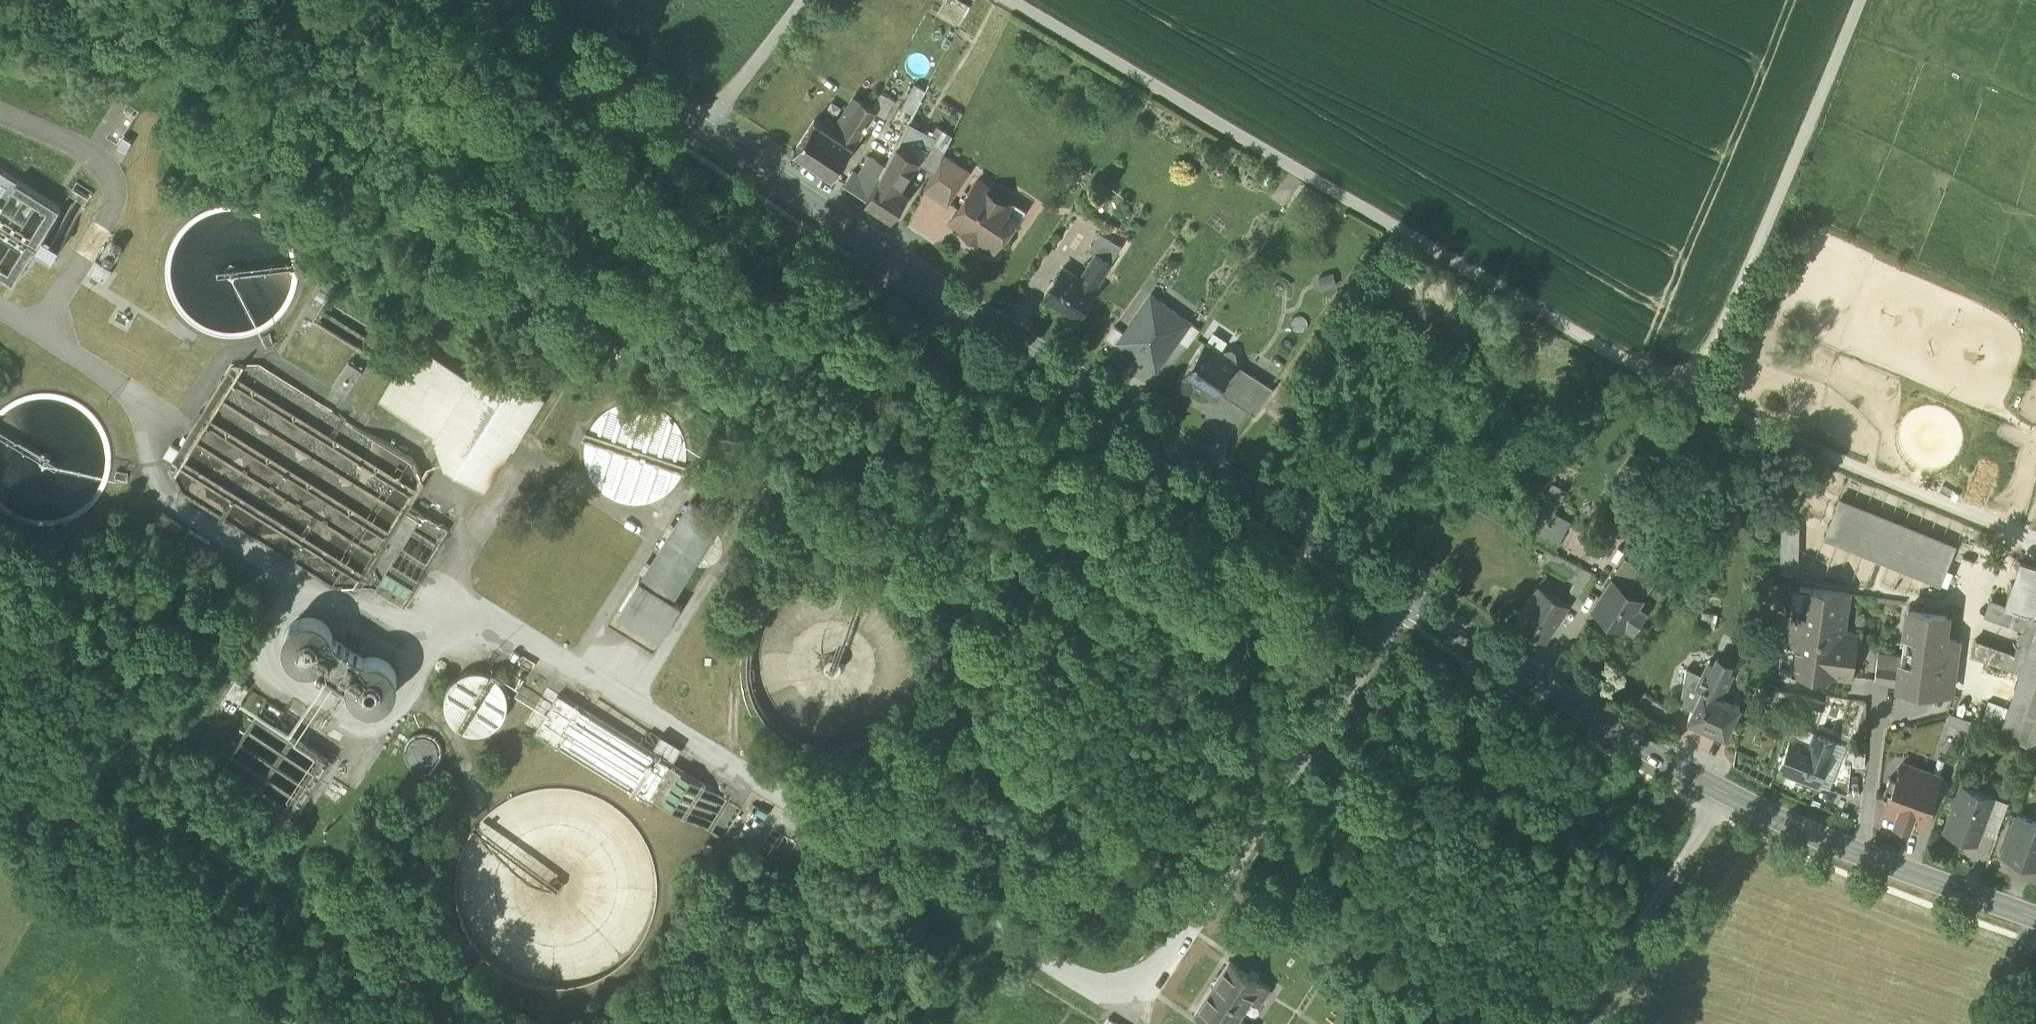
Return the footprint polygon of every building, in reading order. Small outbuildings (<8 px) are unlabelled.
[(916,109),(924,84),(911,80),(903,105),(916,109)] [(886,112),(895,96),(880,89),(872,105),(886,112)] [(795,149),(833,175),(876,109),(855,95),(832,129),(816,118),(795,149)] [(896,145),(916,157),(927,137),(928,137),(931,133),(909,121),(903,133),(902,134),(896,145)] [(931,133),(928,137),(945,148),(953,133),(937,123),(931,133)] [(132,140),(124,135),(118,145),(126,151),(132,140)] [(942,153),(945,148),(928,137),(927,137),(916,157),(915,159),(934,171),(942,153)] [(867,197),(891,213),(906,190),(898,185),(915,159),(916,157),(896,145),(885,164),(867,197)] [(927,185),(949,199),(968,170),(942,153),(934,171),(927,185)] [(844,182),(867,197),(885,164),(873,155),(870,156),(860,173),(853,169),(844,182)] [(0,168),(0,199),(4,202),(0,208),(0,273),(13,281),(34,248),(51,258),(94,191),(77,181),(61,206),(0,168)] [(978,234),(995,246),(1004,232),(1009,236),(1017,223),(1013,220),(1015,216),(1015,215),(1007,210),(1011,203),(1010,203),(992,191),(995,188),(978,177),(952,217),(966,226),(964,229),(976,237),(978,234)] [(1016,194),(1010,203),(1011,203),(1007,210),(1015,215),(1025,200),(1016,194)] [(242,201),(200,208),(176,229),(163,264),(173,305),(198,329),(234,338),(267,329),(295,298),(300,255),(275,215),(242,201)] [(1099,249),(1113,259),(1123,244),(1101,230),(1090,246),(1097,251),(1099,249)] [(1044,294),(1077,316),(1097,286),(1096,285),(1113,259),(1099,249),(1097,251),(1080,276),(1064,265),(1044,294)] [(1124,331),(1118,339),(1156,367),(1178,337),(1190,321),(1151,293),(1124,331)] [(469,379),(407,341),(402,347),(328,302),(312,323),(396,374),(380,400),(434,433),(447,467),(485,491),(542,399),(504,376),(469,379)] [(1190,321),(1178,337),(1188,344),(1200,327),(1190,321)] [(1118,339),(1124,331),(1114,324),(1106,335),(1116,342),(1118,339)] [(1194,382),(1213,395),(1218,388),(1223,391),(1240,364),(1234,360),(1237,357),(1236,349),(1231,346),(1224,348),(1222,352),(1205,341),(1182,374),(1183,375),(1180,380),(1191,387),(1194,382)] [(343,394),(363,368),(349,358),(330,384),(343,394)] [(260,360),(231,362),(171,463),(182,487),(334,582),(360,577),(419,477),(415,458),(260,360)] [(1240,364),(1223,391),(1237,401),(1255,374),(1240,364)] [(1237,401),(1255,412),(1274,386),(1255,374),(1237,401)] [(12,395),(0,406),(0,506),(10,516),(47,525),(80,516),(108,485),(113,442),(88,402),(54,388),(12,395)] [(664,412),(643,403),(626,403),(612,407),(597,418),(587,435),(584,456),(590,475),(603,491),(621,500),(643,501),(659,495),(674,481),(682,464),(683,443),(675,424),(664,412)] [(1552,482),(1540,506),(1526,534),(1552,549),(1568,519),(1552,511),(1564,488),(1552,482)] [(1825,535),(1941,582),(1956,545),(1840,498),(1825,535)] [(676,525),(642,579),(672,598),(720,520),(691,502),(676,525)] [(418,510),(375,578),(403,596),(447,528),(418,510)] [(1781,516),(1780,566),(1798,566),(1799,516),(1781,516)] [(1569,588),(1584,596),(1597,573),(1552,549),(1543,564),(1574,580),(1569,588)] [(1626,556),(1621,563),(1637,574),(1641,569),(1642,567),(1626,556)] [(2004,605),(2035,616),(2035,563),(2020,558),(2004,605)] [(1612,576),(1612,577),(1642,597),(1655,578),(1641,569),(1637,574),(1621,563),(1612,576)] [(1637,604),(1642,597),(1612,577),(1608,583),(1606,583),(1603,587),(1604,589),(1593,605),(1623,625),(1626,621),(1634,627),(1645,610),(1637,604)] [(671,600),(672,598),(642,579),(641,581),(639,580),(617,614),(659,640),(681,606),(671,600)] [(858,585),(833,581),(816,583),(796,589),(776,602),(761,619),(752,637),(746,662),(748,688),(756,710),(770,728),(789,743),(816,754),(839,755),(864,750),(886,738),(902,722),(913,705),(920,678),(918,648),(908,623),(890,602),(874,591),(858,585)] [(1517,619),(1546,637),(1569,603),(1539,584),(1517,619)] [(1782,666),(1850,675),(1853,652),(1856,632),(1845,631),(1843,631),(1848,592),(1800,586),(1792,643),(1785,642),(1783,641),(1779,667),(1782,667),(1782,666)] [(1572,599),(1548,637),(1561,645),(1585,607),(1572,599)] [(2035,627),(2035,616),(2004,605),(1989,600),(1985,613),(2023,627),(2014,652),(1976,639),(1971,653),(2021,671),(2035,627)] [(1902,656),(1940,661),(1943,637),(1946,613),(1909,608),(1902,656)] [(1700,623),(1725,628),(1728,614),(1703,610),(1700,623)] [(1985,613),(1976,639),(2014,652),(2023,627),(1985,613)] [(386,702),(393,694),(397,684),(396,673),(390,664),(383,659),(373,657),(364,658),(333,638),(329,628),(320,619),(311,617),(301,618),(293,622),(286,630),(284,644),(290,658),(302,665),(317,664),(348,685),(352,695),(359,702),(368,705),(377,705),(386,702)] [(2021,671),(2001,728),(2031,739),(2035,740),(2035,627),(2021,671)] [(1957,639),(1943,637),(1940,661),(1954,663),(1957,639)] [(1936,689),(1936,688),(1940,661),(1902,656),(1901,660),(1898,683),(1898,684),(1936,689)] [(1875,680),(1898,683),(1901,660),(1878,657),(1875,680)] [(1697,686),(1702,688),(1703,687),(1721,696),(1733,672),(1709,660),(1702,674),(1697,686)] [(1954,663),(1940,661),(1936,688),(1950,690),(1954,663)] [(1681,702),(1693,708),(1702,688),(1697,686),(1702,674),(1687,667),(1681,702)] [(502,730),(504,672),(450,670),(448,728),(502,730)] [(247,688),(236,681),(223,701),(234,709),(247,688)] [(1740,704),(1721,696),(1703,687),(1702,688),(1693,708),(1689,717),(1725,734),(1740,704)] [(1668,706),(1645,691),(1638,700),(1662,716),(1668,706)] [(667,761),(556,694),(534,730),(644,797),(667,761)] [(326,757),(257,712),(223,765),(291,810),(326,757)] [(1779,769),(1818,784),(1835,740),(1815,733),(1810,744),(1792,737),(1779,769)] [(1853,764),(1865,765),(1866,741),(1854,741),(1853,764)] [(1896,817),(1909,822),(1911,816),(1923,821),(1939,776),(1902,762),(1896,778),(1890,776),(1885,789),(1891,791),(1885,807),(1898,812),(1896,817)] [(717,833),(735,803),(671,764),(653,794),(717,833)] [(537,785),(522,790),(499,801),(484,815),(472,829),(464,845),(458,865),(456,890),(460,911),(467,930),(478,947),(494,963),(516,976),(536,983),(558,985),(576,983),(597,977),(619,964),(638,945),(650,925),(657,901),(658,876),(653,851),(641,828),(626,810),(608,797),(590,789),(561,783),(537,785)] [(1945,829),(1976,840),(1993,795),(1962,784),(1945,829)] [(790,836),(742,808),(725,838),(772,865),(790,836)] [(2035,865),(2035,821),(2016,814),(2002,853),(2035,865)] [(1236,1018),(1250,999),(1259,1005),(1271,988),(1230,961),(1195,1015),(1208,1023),(1245,1023),(1236,1018)] [(1374,1015),(1362,1008),(1352,1023),(1368,1023),(1374,1015)]
